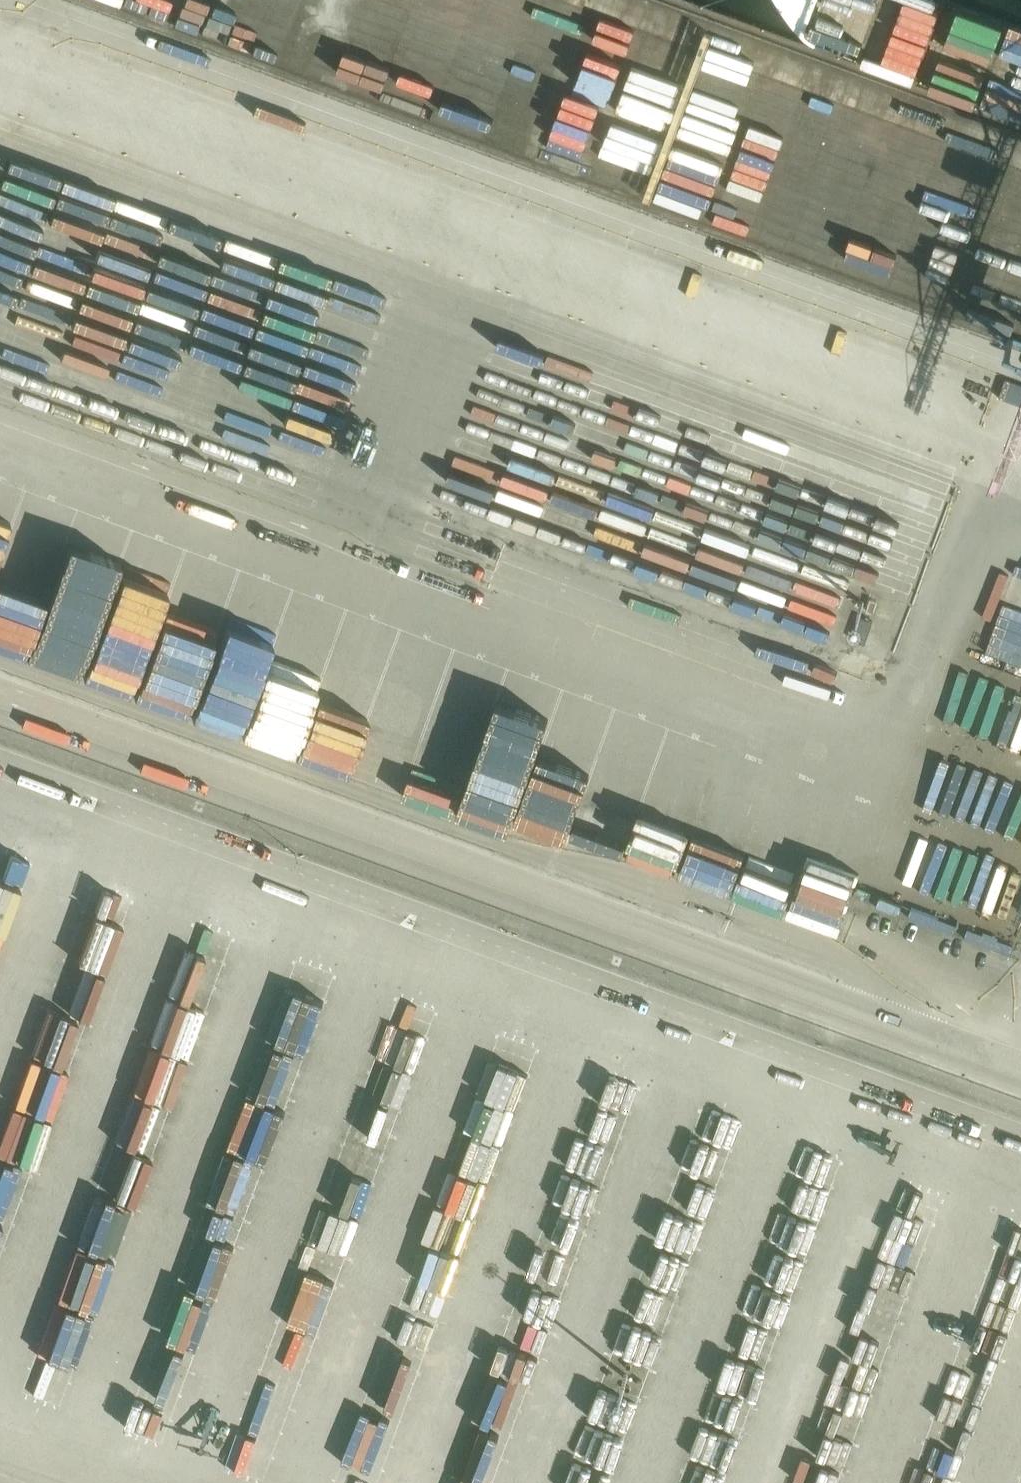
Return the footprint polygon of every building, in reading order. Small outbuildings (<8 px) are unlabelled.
[(341,1156),(325,1203),(349,1211),(350,1210),(360,1214),(375,1167),(341,1156)] [(15,1223),(32,1174),(13,1167),(0,1202),(0,1217),(15,1223)] [(315,1214),(307,1261),(337,1266),(345,1219),(315,1214)] [(162,1369),(180,1373),(192,1325),(173,1320),(162,1369)] [(371,1407),(363,1407),(336,1482),(368,1482),(370,1479),(371,1407)]
